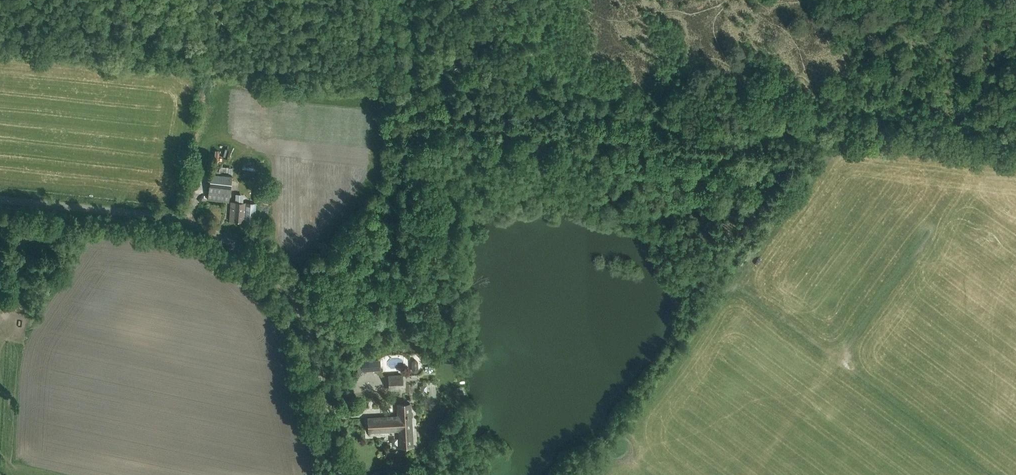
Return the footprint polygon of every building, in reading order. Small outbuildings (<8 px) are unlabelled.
[(228,202),(232,175),(211,172),(207,199),(228,202)] [(256,203),(246,202),(231,201),(230,221),(244,222),(255,222),(256,203)] [(381,369),(381,359),(369,360),(369,370),(381,369)] [(388,391),(403,390),(403,373),(387,374),(388,391)] [(400,446),(414,446),(411,404),(398,404),(398,416),(368,418),(369,432),(399,430),(400,446)]
